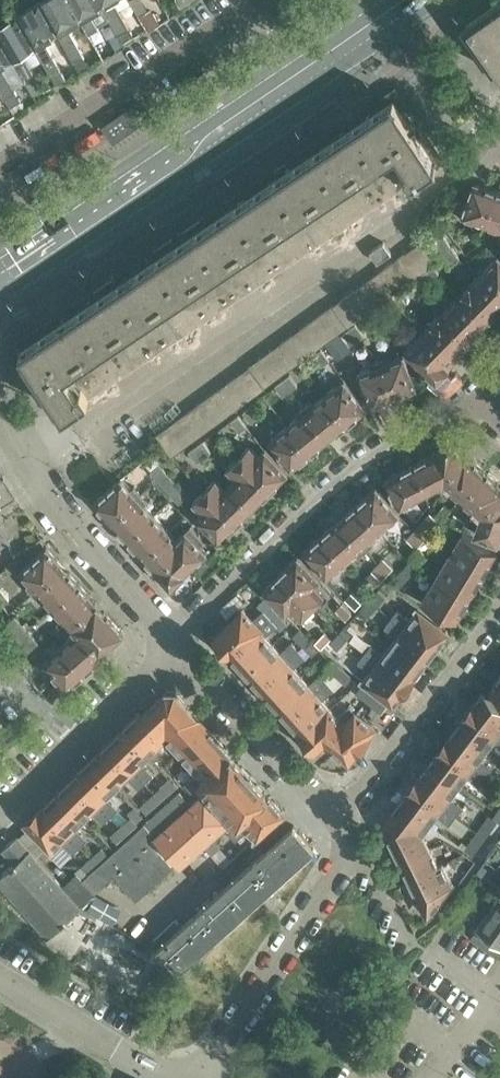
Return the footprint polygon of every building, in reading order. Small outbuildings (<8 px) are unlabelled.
[(39,2),(57,33),(77,67),(88,60),(68,27),(81,20),(70,0),(42,0),(39,2)] [(81,20),(89,33),(99,27),(91,13),(103,7),(99,0),(70,0),(81,20)] [(103,7),(122,40),(133,33),(115,0),(99,0),(103,7)] [(442,26),(483,92),(499,81),(499,0),(484,0),(442,26)] [(39,2),(17,15),(35,47),(56,81),(65,76),(44,41),(57,33),(39,2)] [(153,10),(141,18),(149,31),(161,23),(153,10)] [(0,25),(0,36),(14,59),(34,93),(43,88),(23,54),(35,47),(17,15),(0,25)] [(11,106),(21,100),(1,66),(14,59),(0,36),(0,88),(11,106)] [(142,98),(102,125),(113,142),(154,115),(142,98)] [(129,356),(444,169),(405,104),(19,333),(64,409),(92,393),(77,367),(120,341),(129,356)] [(472,187),(467,201),(464,200),(461,208),(463,211),(462,215),(499,228),(499,190),(477,182),(472,187)] [(433,221),(423,229),(449,265),(460,258),(433,221)] [(371,252),(378,263),(391,254),(384,243),(371,252)] [(480,274),(499,294),(499,257),(499,256),(480,274)] [(434,267),(417,279),(422,286),(439,274),(434,267)] [(461,293),(489,321),(499,309),(499,294),(480,274),(461,293)] [(422,286),(417,279),(412,282),(417,289),(422,286)] [(399,292),(395,295),(403,305),(406,302),(399,292)] [(461,293),(443,312),(470,339),(474,335),(477,337),(487,327),(485,325),(489,321),(461,293)] [(403,305),(395,295),(385,302),(393,312),(403,305)] [(443,312),(424,331),(455,362),(460,357),(456,353),(470,339),(443,312)] [(353,326),(349,330),(358,339),(362,335),(353,326)] [(358,339),(349,330),(345,334),(354,343),(358,339)] [(455,362),(424,331),(405,349),(436,380),(439,378),(443,380),(449,374),(448,369),(455,362)] [(388,356),(379,360),(394,397),(417,388),(403,355),(390,360),(388,356)] [(394,397),(379,360),(370,363),(372,367),(358,372),(371,406),(394,397)] [(289,374),(282,379),(291,390),(297,385),(289,374)] [(291,390),(282,379),(275,384),(283,395),(291,390)] [(345,380),(327,394),(349,422),(367,407),(345,380)] [(312,401),(307,406),(332,436),(349,422),(327,394),(315,404),(312,401)] [(304,413),(289,425),(312,452),(332,436),(307,406),(302,410),(304,413)] [(231,418),(240,429),(247,423),(239,413),(231,418)] [(312,452),(289,425),(270,441),(291,469),(312,452)] [(441,480),(441,481),(465,454),(457,447),(457,444),(451,438),(441,444),(440,449),(413,464),(425,488),(441,480)] [(204,439),(194,446),(203,455),(211,449),(204,439)] [(250,445),(238,457),(271,490),(289,472),(265,449),(259,454),(250,445)] [(203,455),(194,446),(190,449),(197,459),(203,455)] [(441,481),(461,499),(487,471),(467,453),(465,454),(441,481)] [(142,462),(179,502),(188,494),(151,454),(142,462)] [(236,477),(231,483),(254,506),(271,490),(238,457),(227,468),(236,477)] [(415,493),(425,488),(413,464),(385,479),(400,508),(418,498),(415,493)] [(482,517),(499,497),(499,483),(487,471),(461,499),(482,517)] [(95,502),(112,521),(142,494),(136,486),(133,489),(122,477),(95,502)] [(216,479),(204,491),(237,523),(254,506),(231,483),(225,488),(216,479)] [(376,486),(358,502),(382,530),(400,513),(376,486)] [(237,523),(204,491),(193,502),(202,511),(196,517),(219,541),(237,523)] [(112,521),(127,538),(155,513),(146,504),(149,501),(142,494),(112,521)] [(482,517),(482,518),(476,533),(499,542),(499,497),(482,517)] [(358,502),(340,518),(363,546),(382,530),(358,502)] [(447,504),(436,515),(441,521),(445,516),(452,509),(447,504)] [(459,515),(452,509),(445,516),(451,522),(459,515)] [(127,538),(143,556),(170,531),(155,513),(127,538)] [(433,513),(421,527),(429,534),(441,521),(436,515),(433,513)] [(340,518),(322,534),(345,561),(363,546),(340,518)] [(170,531),(143,556),(171,587),(208,552),(201,545),(205,540),(191,525),(176,538),(170,531)] [(421,527),(410,538),(418,546),(429,534),(421,527)] [(464,531),(450,554),(484,575),(498,552),(464,531)] [(345,561),(322,534),(303,551),(327,578),(345,561)] [(418,546),(410,538),(399,550),(407,557),(418,546)] [(27,585),(33,592),(63,565),(47,546),(20,571),(30,582),(27,585)] [(421,549),(407,564),(414,571),(428,556),(421,549)] [(450,554),(436,577),(470,598),(484,575),(450,554)] [(298,555),(280,573),(313,606),(325,595),(316,585),(321,579),(298,555)] [(384,557),(373,569),(383,578),(394,566),(384,557)] [(414,571),(407,564),(393,580),(400,586),(414,571)] [(44,597),(52,607),(79,583),(63,565),(33,592),(41,600),(44,597)] [(383,578),(373,569),(363,581),(373,590),(382,579),(382,580),(383,578)] [(313,606),(280,573),(263,590),(286,614),(292,608),(302,617),(313,606)] [(470,598),(436,577),(422,600),(456,621),(470,598)] [(52,607),(69,625),(96,601),(79,583),(52,607)] [(0,589),(0,607),(10,599),(1,588),(0,589)] [(379,589),(369,600),(376,606),(386,596),(379,589)] [(362,601),(355,594),(352,592),(346,599),(356,608),(362,601)] [(276,611),(264,598),(258,603),(263,610),(264,609),(270,616),(276,611)] [(376,606),(369,600),(360,610),(367,616),(376,606)] [(69,625),(75,632),(80,628),(101,652),(123,632),(96,601),(69,625)] [(336,610),(346,619),(352,612),(342,603),(336,610)] [(398,607),(391,615),(434,648),(447,632),(417,609),(411,617),(398,607)] [(216,636),(230,651),(270,616),(264,609),(263,610),(252,619),(243,609),(216,636)] [(288,623),(276,611),(270,616),(276,623),(276,624),(282,628),(288,623)] [(398,634),(391,643),(421,666),(434,648),(391,615),(385,624),(398,634)] [(5,625),(12,632),(22,624),(15,616),(5,625)] [(230,651),(245,669),(273,643),(264,633),(276,624),(276,623),(270,616),(230,651)] [(349,622),(340,632),(347,638),(356,628),(349,622)] [(12,632),(22,644),(32,635),(22,624),(12,632)] [(80,628),(75,632),(62,645),(86,671),(104,655),(101,652),(80,628)] [(293,635),(303,645),(310,638),(300,628),(293,635)] [(315,641),(322,648),(331,638),(324,632),(315,641)] [(347,638),(340,632),(330,642),(337,649),(347,638)] [(32,635),(22,644),(29,651),(39,642),(32,635)] [(310,638),(303,645),(313,655),(320,648),(310,638)] [(245,669),(260,686),(300,649),(293,641),(281,652),(273,643),(245,669)] [(371,642),(365,650),(408,683),(421,666),(391,643),(384,652),(371,642)] [(86,671),(62,645),(43,661),(68,688),(86,671)] [(260,686),(275,702),(303,676),(296,667),(307,656),(300,649),(260,686)] [(408,683),(365,650),(358,659),(371,669),(363,680),(393,703),(408,683)] [(325,666),(336,675),(342,667),(331,659),(325,666)] [(342,667),(336,675),(346,684),(353,676),(342,667)] [(275,702),(289,718),(330,680),(323,673),(311,684),(303,676),(275,702)] [(490,690),(499,698),(499,676),(490,690)] [(289,718),(303,734),(332,707),(325,699),(336,688),(330,680),(289,718)] [(356,692),(367,700),(373,693),(362,684),(356,692)] [(470,709),(499,731),(499,703),(484,691),(470,709)] [(167,739),(172,745),(200,719),(176,692),(167,692),(143,715),(140,712),(124,727),(151,755),(155,758),(163,750),(160,746),(167,739)] [(373,693),(367,700),(382,712),(388,704),(373,693)] [(317,749),(325,741),(356,712),(349,705),(339,714),(332,707),(303,734),(317,749)] [(457,727),(488,750),(494,741),(499,745),(499,731),(470,709),(457,727)] [(356,712),(325,741),(350,760),(375,727),(356,712)] [(172,745),(189,764),(218,738),(200,719),(172,745)] [(143,763),(151,755),(124,727),(109,742),(146,781),(154,773),(143,763)] [(457,727),(443,745),(487,777),(494,769),(481,759),(488,750),(457,727)] [(232,755),(218,738),(189,764),(197,772),(185,783),(192,790),(202,782),(231,756),(232,755)] [(139,788),(146,781),(109,742),(93,758),(120,785),(128,777),(139,788)] [(443,745),(429,764),(460,787),(468,777),(481,786),(487,777),(443,745)] [(268,795),(238,762),(237,762),(238,761),(232,755),(231,756),(202,782),(201,783),(207,789),(208,788),(208,789),(191,804),(156,836),(155,836),(181,865),(224,826),(228,831),(268,795)] [(108,797),(117,788),(90,761),(74,777),(111,815),(119,808),(108,797)] [(429,764),(414,783),(458,816),(465,808),(452,798),(460,787),(429,764)] [(104,822),(111,815),(74,777),(58,792),(85,819),(93,811),(104,822)] [(171,778),(160,788),(167,795),(177,785),(171,778)] [(414,783),(401,800),(433,823),(439,814),(452,824),(458,816),(414,783)] [(160,788),(150,797),(157,804),(167,795),(160,788)] [(191,804),(180,791),(145,823),(156,835),(156,836),(191,804)] [(77,828),(85,819),(58,792),(43,807),(80,846),(87,838),(77,828)] [(284,813),(268,795),(228,831),(236,839),(247,829),(255,838),(284,813)] [(157,804),(150,797),(140,806),(146,813),(157,804)] [(383,823),(411,878),(440,863),(426,833),(433,823),(401,800),(383,823)] [(73,853),(80,846),(43,807),(27,823),(53,850),(62,842),(73,853)] [(131,816),(121,826),(127,833),(138,824),(137,822),(143,816),(139,811),(132,817),(131,816)] [(489,815),(478,831),(486,836),(497,821),(489,815)] [(145,823),(144,824),(92,871),(104,884),(114,875),(136,900),(174,866),(150,840),(156,835),(145,823)] [(156,947),(156,948),(185,964),(314,847),(294,824),(157,948),(156,947)] [(127,833),(121,826),(111,835),(117,842),(127,833)] [(478,831),(471,841),(480,845),(486,836),(478,831)] [(49,936),(75,912),(95,923),(99,916),(82,906),(18,835),(3,848),(15,862),(0,876),(0,881),(49,936)] [(499,865),(499,863),(499,840),(487,857),(488,857),(478,871),(489,879),(499,865)] [(480,845),(471,841),(465,848),(473,854),(480,845)] [(102,847),(92,856),(98,864),(109,854),(102,847)] [(98,864),(92,856),(82,866),(88,873),(98,864)] [(440,863),(411,878),(428,913),(429,913),(429,912),(452,881),(444,862),(440,863)] [(489,912),(499,919),(499,896),(489,912)] [(489,912),(471,937),(499,957),(499,956),(499,919),(489,912)] [(383,976),(395,985),(403,975),(390,965),(383,976)]
